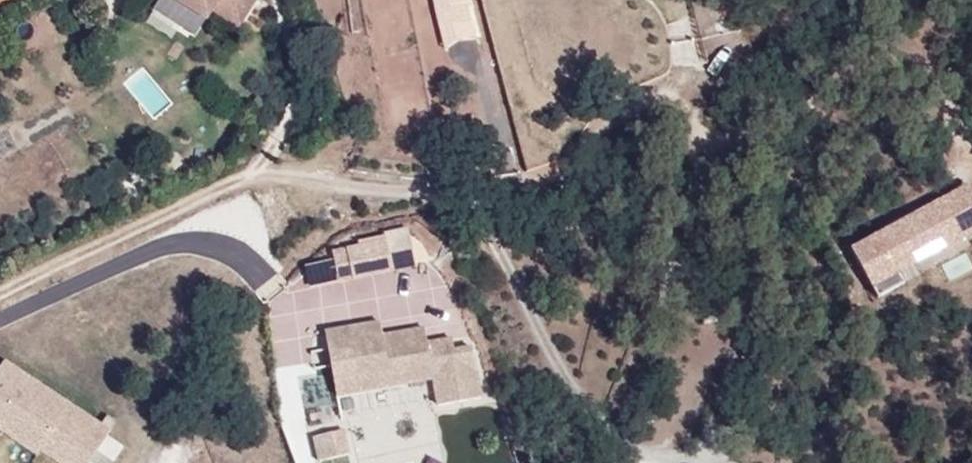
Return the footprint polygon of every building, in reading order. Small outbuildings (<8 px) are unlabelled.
[(206,19),(212,10),(238,27),(256,0),(176,0),(206,19)] [(451,22),(471,19),(468,0),(448,0),(451,22)] [(971,228),(971,188),(968,181),(851,242),(879,294),(907,279),(900,265),(971,228)] [(334,257),(308,261),(312,285),(420,267),(413,229),(331,242),(334,257)] [(326,330),(336,397),(434,382),(427,329),(384,335),(382,322),(326,330)] [(5,357),(0,365),(0,426),(35,449),(38,445),(69,399),(5,357)] [(69,399),(38,445),(65,462),(86,462),(111,426),(69,399)] [(352,427),(345,429),(352,454),(359,452),(352,427)] [(352,454),(345,429),(329,433),(335,458),(352,454)]
